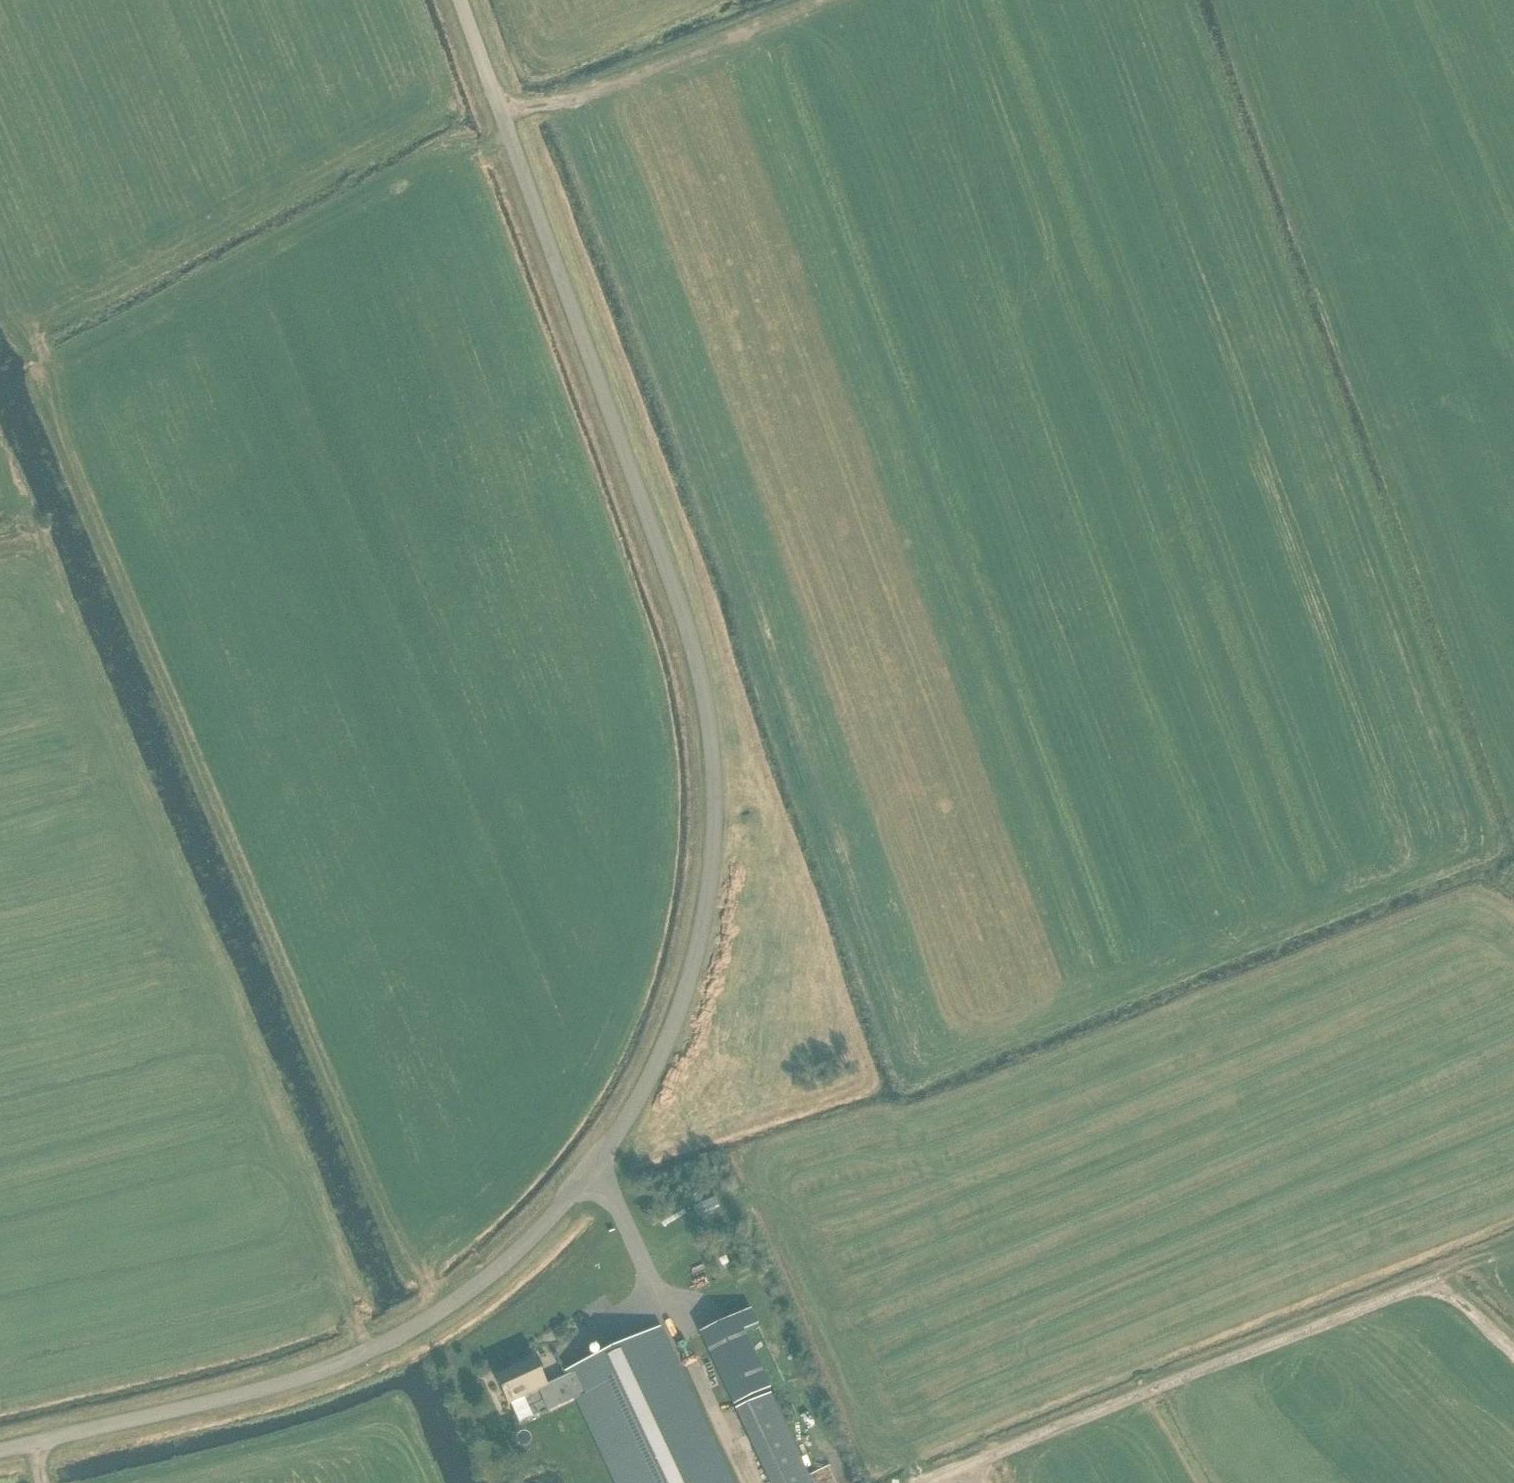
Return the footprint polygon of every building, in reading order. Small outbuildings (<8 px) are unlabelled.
[(735,1405),(772,1388),(745,1330),(759,1323),(753,1308),(701,1332),(735,1405)] [(659,1328),(566,1372),(568,1376),(548,1385),(536,1359),(496,1377),(509,1404),(539,1390),(549,1411),(578,1398),(618,1482),(731,1482),(659,1328)] [(786,1430),(757,1444),(775,1482),(811,1482),(786,1430)]
